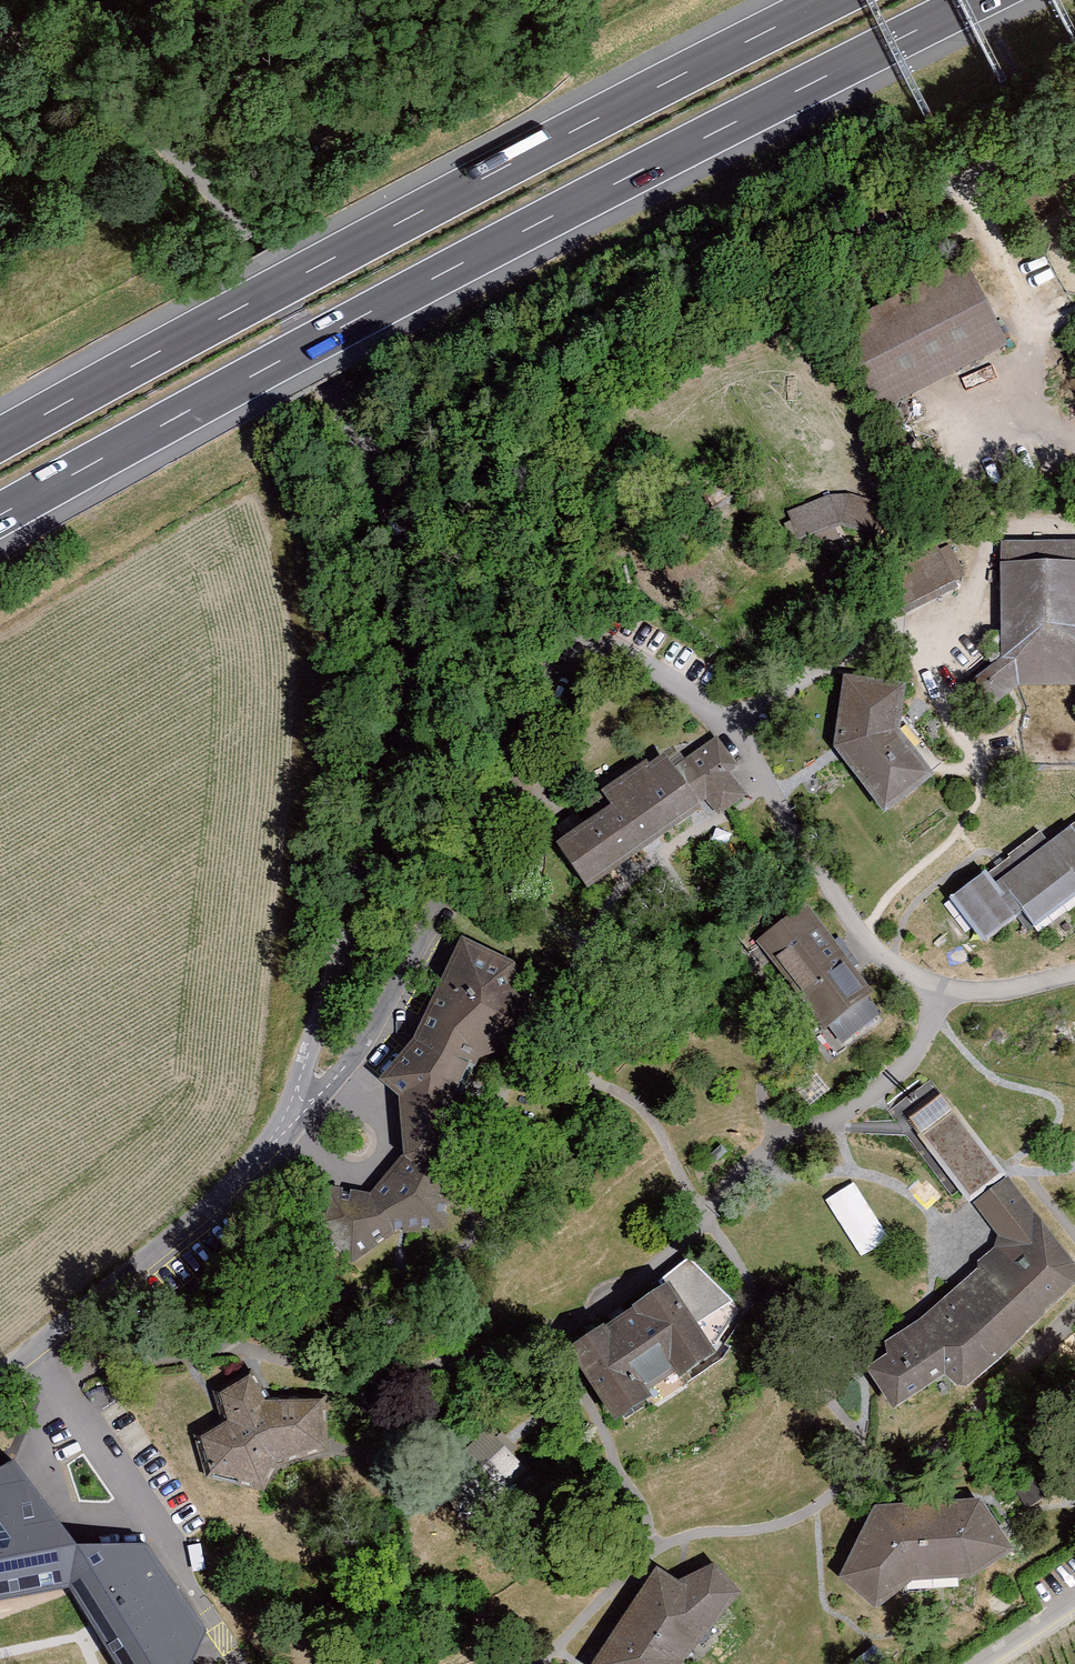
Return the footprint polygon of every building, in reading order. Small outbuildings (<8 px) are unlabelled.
[(848,337),(886,412),(1014,347),(976,272),(848,337)] [(829,495),(788,512),(798,539),(841,524),(884,536),(884,502),(851,493),(829,495)] [(1001,540),(1001,658),(971,681),(989,706),(1019,686),(1074,685),(1074,540),(1001,540)] [(958,587),(955,580),(966,575),(951,544),(939,549),(938,546),(880,577),(901,617),(958,587)] [(907,682),(843,674),(833,745),(884,812),(935,774),(900,729),(907,682)] [(612,803),(556,842),(588,889),(707,803),(719,815),(747,793),(730,772),(738,764),(717,736),(675,766),(663,753),(650,763),(646,759),(601,790),(612,803)] [(982,940),(1022,911),(1032,925),(1074,892),(1074,823),(1048,843),(1040,832),(951,898),(982,940)] [(806,904),(757,941),(824,1029),(828,1025),(842,1043),(882,1013),(869,996),(873,992),(806,904)] [(381,1076),(379,1079),(399,1097),(404,1153),(452,1177),(457,1088),(469,1064),(475,1066),(479,1057),(513,1047),(524,1023),(515,961),(461,936),(414,1038),(400,1053),(381,1076)] [(917,1135),(969,1202),(1006,1173),(955,1106),(952,1108),(941,1093),(909,1117),(921,1132),(917,1135)] [(303,1244),(351,1264),(395,1235),(445,1230),(452,1177),(404,1153),(371,1193),(324,1184),(303,1244)] [(1009,1176),(973,1203),(999,1236),(994,1248),(978,1261),(979,1268),(918,1320),(885,1341),(887,1353),(866,1367),(893,1409),(944,1375),(956,1386),(967,1387),(1000,1358),(1074,1284),(1074,1263),(1009,1176)] [(579,1357),(626,1427),(659,1405),(654,1398),(684,1378),(690,1386),(727,1362),(682,1295),(705,1275),(691,1260),(660,1287),(667,1298),(579,1357)] [(198,1437),(209,1475),(261,1490),(273,1468),(325,1456),(324,1400),(266,1402),(251,1374),(221,1393),(227,1420),(198,1437)] [(529,1471),(487,1435),(459,1462),(509,1496),(529,1471)] [(68,1588),(114,1663),(192,1663),(207,1632),(147,1544),(77,1545),(14,1459),(0,1467),(0,1600),(68,1588)] [(1017,1490),(1027,1507),(1045,1496),(1035,1479),(1017,1490)] [(837,1578),(874,1609),(913,1580),(972,1578),(1014,1550),(980,1500),(874,1505),(837,1578)] [(684,1662),(741,1593),(715,1562),(679,1579),(656,1566),(591,1663),(685,1663),(684,1662)]
